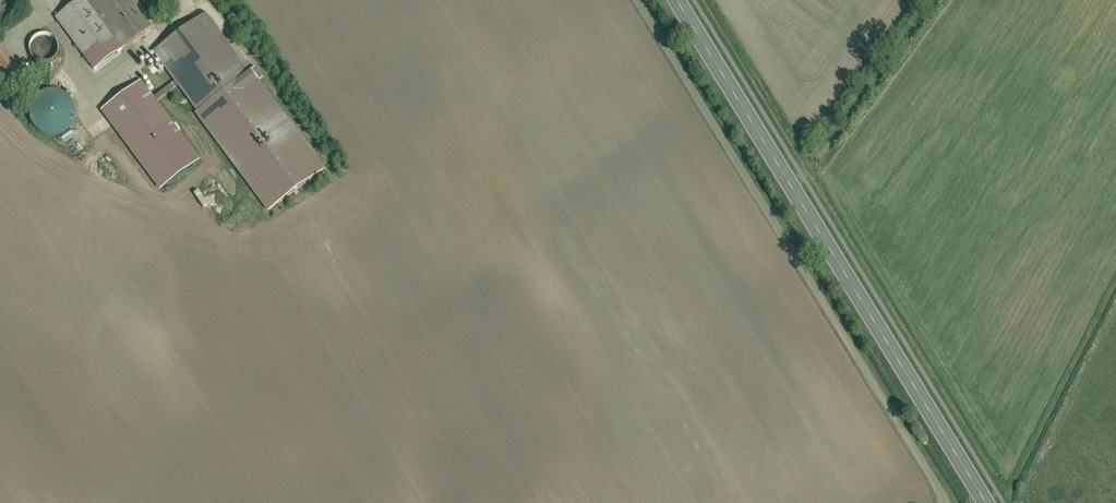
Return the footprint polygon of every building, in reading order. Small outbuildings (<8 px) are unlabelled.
[(87,0),(61,19),(97,71),(124,52),(87,0)] [(124,52),(157,29),(137,0),(87,0),(124,52)] [(164,55),(272,207),(322,169),(212,20),(164,55)] [(55,35),(35,35),(36,57),(50,57),(50,53),(48,53),(48,43),(55,43),(55,35)] [(0,49),(0,73),(7,83),(23,71),(5,45),(0,49)] [(201,157),(142,80),(103,110),(162,187),(201,157)] [(33,129),(72,138),(81,97),(50,90),(49,97),(41,95),(33,129)]
